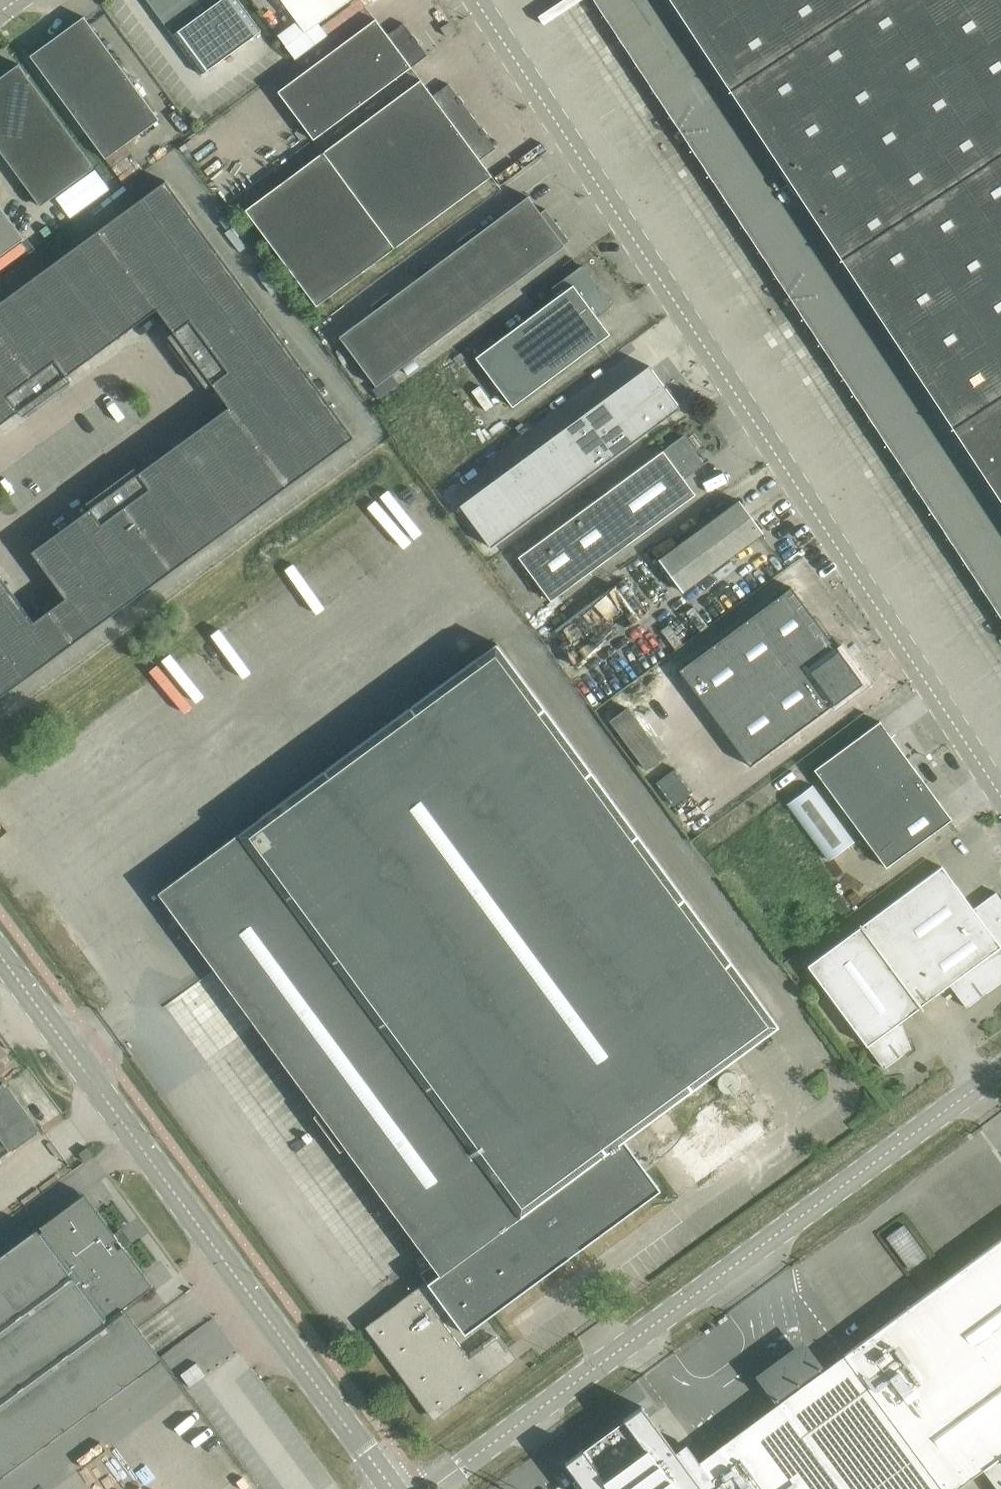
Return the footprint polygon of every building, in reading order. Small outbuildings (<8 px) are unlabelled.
[(202,74),(262,31),(239,0),(148,0),(202,74)] [(295,55),(326,33),(318,22),(348,0),(282,0),(296,20),(279,32),(295,55)] [(674,122),(1000,616),(1000,0),(594,0),(674,122)] [(30,55),(42,71),(106,158),(159,119),(84,16),(30,55)] [(278,91),(314,139),(428,55),(404,23),(388,34),(376,18),(278,91)] [(441,27),(447,35),(455,30),(450,21),(441,27)] [(41,206),(95,167),(19,63),(0,77),(0,150),(41,206)] [(245,210),(281,258),(473,115),(449,83),(433,95),(421,79),(323,152),(245,210)] [(473,115),(281,258),(317,306),(492,175),(480,159),(496,147),(473,115)] [(188,362),(260,308),(166,180),(0,302),(0,424),(19,411),(23,416),(68,383),(64,378),(158,309),(174,331),(168,336),(188,362)] [(375,311),(341,338),(377,386),(378,387),(392,376),(549,257),(566,245),(565,244),(570,240),(546,208),(541,212),(528,195),(479,233),(476,228),(458,242),(462,246),(393,298),(390,294),(372,307),(375,311)] [(24,238),(0,205),(0,256),(24,238)] [(554,286),(557,297),(476,357),(513,406),(611,333),(598,317),(611,307),(586,267),(564,278),(554,286)] [(66,597),(34,621),(59,654),(354,437),(260,308),(188,362),(207,388),(212,384),(229,406),(139,472),(135,467),(86,503),(90,508),(32,551),(66,597)] [(650,365),(460,505),(491,546),(681,407),(676,401),(650,365)] [(377,386),(372,389),(379,398),(398,383),(392,376),(378,387),(377,386)] [(668,446),(518,555),(550,600),(696,494),(685,478),(705,463),(684,435),(668,446)] [(740,500),(659,559),(683,591),(764,532),(740,500)] [(10,690),(59,654),(34,621),(0,574),(0,677),(10,690)] [(551,631),(576,665),(640,618),(615,584),(551,631)] [(679,670),(751,766),(863,683),(792,586),(679,670)] [(398,1302),(400,1304),(370,1327),(435,1415),(465,1393),(467,1395),(515,1360),(497,1336),(470,1357),(440,1317),(449,1310),(465,1333),(660,1189),(624,1140),(779,1025),(497,643),(159,892),(433,1264),(421,1273),(438,1296),(430,1302),(418,1287),(398,1302)] [(0,677),(0,697),(10,690),(0,677)] [(815,769),(850,818),(916,769),(880,721),(815,769)] [(916,769),(850,818),(886,867),(952,819),(916,769)] [(854,842),(813,787),(786,806),(828,862),(854,842)] [(890,904),(950,984),(967,1007),(1000,982),(1000,898),(996,891),(974,908),(942,866),(890,904)] [(950,984),(890,904),(808,965),(884,1068),(910,1048),(910,1049),(912,1048),(901,1020),(921,1006),(923,1009),(924,1009),(921,1005),(950,984)] [(21,1106),(4,1082),(0,1085),(0,1122),(21,1106)] [(699,1116),(699,1120),(699,1124),(700,1127),(702,1131),(704,1134),(707,1137),(710,1139),(714,1140),(718,1140),(722,1140),(726,1139),(729,1137),(732,1134),(735,1131),(736,1128),(738,1124),(738,1120),(737,1116),(736,1112),(734,1109),(731,1106),(728,1104),(724,1102),(720,1101),(716,1101),(712,1102),(709,1104),(705,1106),(703,1109),(701,1112),(699,1116)] [(0,1122),(0,1134),(11,1150),(23,1142),(39,1131),(21,1106),(0,1122)] [(90,1412),(99,1412),(100,1405),(127,1384),(143,1372),(108,1324),(124,1313),(121,1309),(153,1285),(124,1246),(129,1243),(121,1233),(117,1236),(88,1198),(81,1196),(0,1256),(0,1478),(90,1412)] [(699,1461),(719,1488),(1000,1488),(1000,1239),(699,1461)] [(197,1362),(181,1374),(190,1386),(206,1374),(197,1362)]
